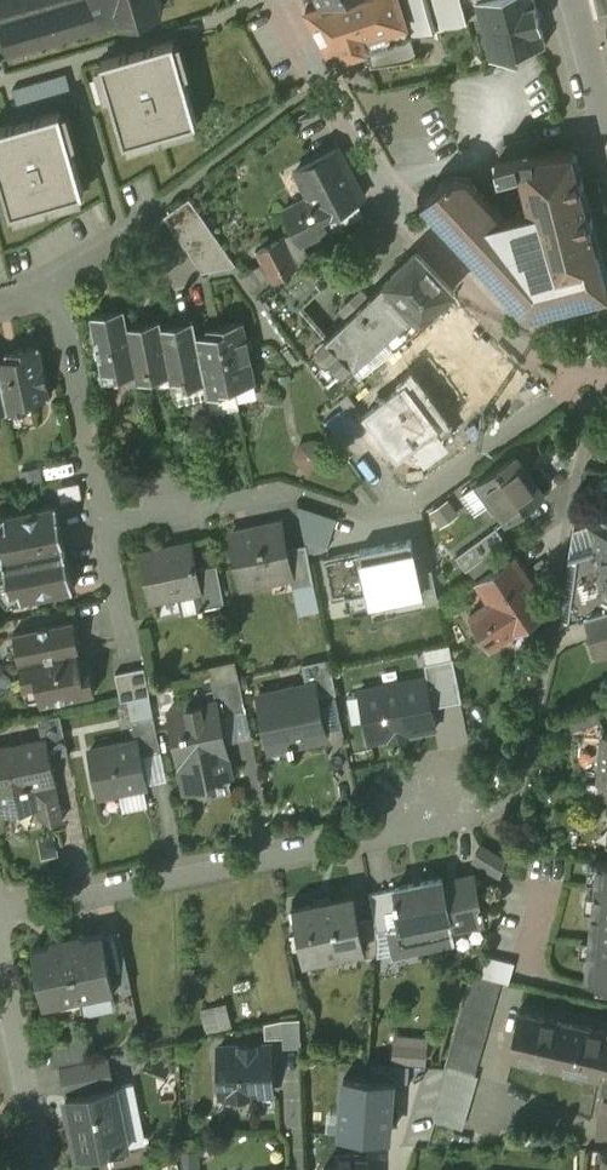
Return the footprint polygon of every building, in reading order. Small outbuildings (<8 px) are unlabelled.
[(123,10),(124,16),(165,4),(164,0),(0,0),(0,46),(123,10)] [(307,7),(329,48),(344,44),(347,54),(366,48),(410,35),(410,33),(400,0),(329,0),(322,2),(307,7)] [(410,33),(411,33),(469,18),(465,4),(464,4),(463,0),(400,0),(410,33)] [(477,1),(492,56),(520,55),(519,49),(547,43),(536,0),(477,0),(477,1)] [(410,35),(366,48),(371,64),(418,58),(411,33),(410,33),(410,35)] [(176,36),(104,56),(127,138),(200,118),(176,36)] [(489,63),(489,56),(458,57),(461,68),(489,63)] [(25,100),(62,90),(57,74),(20,85),(25,100)] [(0,124),(0,155),(15,209),(88,188),(65,106),(0,124)] [(340,147),(296,170),(310,195),(321,218),(322,217),(365,195),(340,147)] [(517,153),(531,208),(504,215),(466,174),(448,176),(422,199),(424,200),(528,312),(606,292),(606,279),(573,148),(517,153)] [(310,195),(285,208),(296,229),(301,239),(303,243),(305,242),(328,230),(322,217),(321,218),(310,195)] [(190,197),(164,215),(175,229),(200,211),(190,197)] [(200,211),(175,229),(184,243),(210,225),(200,211)] [(210,225),(184,243),(194,256),(219,238),(210,225)] [(296,229),(283,236),(288,245),(301,239),(296,229)] [(283,236),(259,248),(266,262),(276,280),(298,265),(288,245),(283,236)] [(219,238),(194,256),(204,270),(237,264),(219,238)] [(301,239),(288,245),(298,265),(302,262),(311,255),(305,242),(303,243),(301,239)] [(329,335),(306,357),(334,395),(398,344),(425,321),(423,319),(454,290),(417,251),(329,335)] [(266,262),(245,275),(259,293),(276,280),(266,262)] [(276,280),(259,293),(306,357),(329,335),(300,301),(321,282),(302,262),(298,265),(276,280)] [(125,313),(110,316),(109,310),(91,314),(98,347),(94,348),(96,357),(100,356),(104,380),(136,373),(138,381),(139,380),(125,313)] [(160,318),(129,324),(126,313),(125,313),(139,380),(170,374),(173,388),(174,388),(160,318)] [(195,324),(180,327),(178,322),(163,325),(161,318),(160,318),(174,388),(205,381),(208,395),(209,395),(195,324)] [(244,319),(220,324),(222,329),(198,334),(196,324),(195,324),(209,395),(236,389),(236,385),(257,381),(244,319)] [(16,348),(17,354),(0,357),(0,368),(8,409),(33,404),(32,399),(51,395),(40,343),(16,348)] [(8,409),(0,368),(0,411),(8,409)] [(410,379),(366,412),(398,455),(415,442),(437,426),(442,422),(439,418),(444,414),(435,403),(440,400),(430,388),(426,391),(418,380),(413,384),(410,379)] [(342,397),(319,414),(335,437),(358,420),(342,397)] [(437,426),(415,442),(427,458),(449,442),(437,426)] [(516,453),(480,478),(509,517),(544,492),(516,453)] [(5,513),(7,523),(0,525),(0,533),(11,589),(20,587),(22,598),(75,587),(58,502),(5,513)] [(605,517),(606,518),(592,522),(599,547),(606,572),(606,517),(605,517)] [(284,522),(232,532),(241,581),(270,575),(269,569),(289,565),(285,544),(288,544),(284,522)] [(496,527),(456,556),(465,568),(506,540),(496,527)] [(416,536),(364,545),(373,590),(375,600),(427,589),(416,536)] [(288,544),(285,544),(289,565),(293,584),(315,579),(307,540),(288,544)] [(193,541),(142,551),(152,599),(179,594),(183,612),(205,608),(205,606),(198,567),(193,541)] [(327,551),(337,595),(373,590),(364,545),(327,551)] [(571,554),(561,624),(586,617),(606,610),(606,572),(599,547),(571,554)] [(516,555),(478,581),(491,602),(512,633),(513,632),(528,622),(547,609),(550,607),(516,555)] [(218,563),(198,567),(205,606),(226,602),(218,563)] [(512,633),(491,602),(472,614),(492,646),(512,633)] [(547,609),(528,622),(532,628),(549,616),(547,609)] [(586,617),(597,655),(606,652),(606,610),(586,617)] [(75,618),(15,630),(27,689),(29,688),(27,683),(38,681),(42,702),(96,691),(89,658),(81,660),(79,649),(81,649),(75,618)] [(512,633),(492,646),(502,662),(524,648),(513,632),(512,633)] [(330,657),(303,662),(307,683),(316,681),(319,698),(338,694),(330,657)] [(145,666),(116,672),(122,700),(151,694),(145,666)] [(241,676),(213,681),(217,700),(219,700),(222,714),(247,709),(241,676)] [(425,678),(361,691),(371,740),(392,735),(392,738),(407,735),(406,733),(435,727),(425,678)] [(307,683),(259,694),(268,738),(287,734),(291,751),(296,750),(294,742),(327,736),(319,698),(316,681),(307,683)] [(217,700),(169,710),(185,790),(212,784),(211,778),(234,773),(227,738),(222,714),(219,700),(217,700)] [(247,709),(222,714),(227,738),(252,733),(247,709)] [(0,745),(0,801),(2,813),(39,806),(40,806),(36,787),(57,782),(58,782),(52,754),(69,751),(61,713),(40,717),(44,736),(0,745)] [(155,714),(133,719),(137,739),(139,738),(142,755),(162,750),(155,714)] [(137,739),(91,748),(100,793),(148,784),(142,755),(139,738),(137,739)] [(57,782),(36,787),(40,806),(39,806),(41,813),(53,821),(65,818),(57,782)] [(484,842),(479,861),(509,870),(514,851),(484,842)] [(598,859),(586,978),(606,980),(606,859),(598,859)] [(474,872),(444,879),(452,916),(451,916),(453,926),(484,920),(482,910),(485,910),(484,904),(481,905),(474,872)] [(444,876),(396,885),(396,886),(398,896),(395,897),(396,903),(397,903),(402,926),(404,925),(403,919),(423,915),(424,921),(451,916),(452,916),(444,879),(444,876)] [(423,915),(403,919),(404,925),(402,926),(397,903),(396,903),(395,897),(398,896),(396,886),(370,892),(375,916),(378,929),(392,927),(397,951),(455,939),(453,926),(451,916),(424,921),(423,915)] [(355,894),(295,906),(306,958),(307,958),(306,953),(362,942),(363,946),(365,946),(360,919),(355,894)] [(375,916),(360,919),(365,946),(363,946),(365,955),(378,952),(379,939),(378,929),(375,916)] [(104,932),(86,935),(80,931),(67,934),(80,996),(115,988),(104,932)] [(67,934),(54,937),(50,943),(32,946),(44,1003),(80,996),(67,934)] [(196,965),(186,965),(188,990),(198,990),(196,965)] [(473,973),(447,1066),(451,1067),(452,1066),(474,1073),(501,980),(473,973)] [(233,999),(206,1005),(211,1028),(238,1023),(233,999)] [(560,1017),(559,1018),(520,1009),(510,1051),(600,1072),(603,1058),(606,1058),(606,1029),(574,1021),(574,1020),(560,1017)] [(283,1019),(266,1022),(266,1037),(284,1036),(283,1019)] [(398,1060),(433,1060),(433,1032),(399,1031),(398,1060)] [(257,1044),(256,1044),(220,1046),(222,1095),(273,1092),(271,1044),(257,1044)] [(108,1054),(60,1064),(65,1084),(112,1075),(108,1054)] [(411,1065),(395,1064),(393,1095),(408,1095),(408,1094),(409,1094),(411,1065)] [(427,1067),(411,1065),(409,1094),(408,1094),(408,1095),(426,1097),(426,1096),(425,1096),(427,1067)] [(474,1073),(452,1066),(451,1067),(436,1119),(462,1127),(478,1074),(474,1073)] [(116,1085),(67,1095),(79,1155),(128,1145),(116,1085)]
